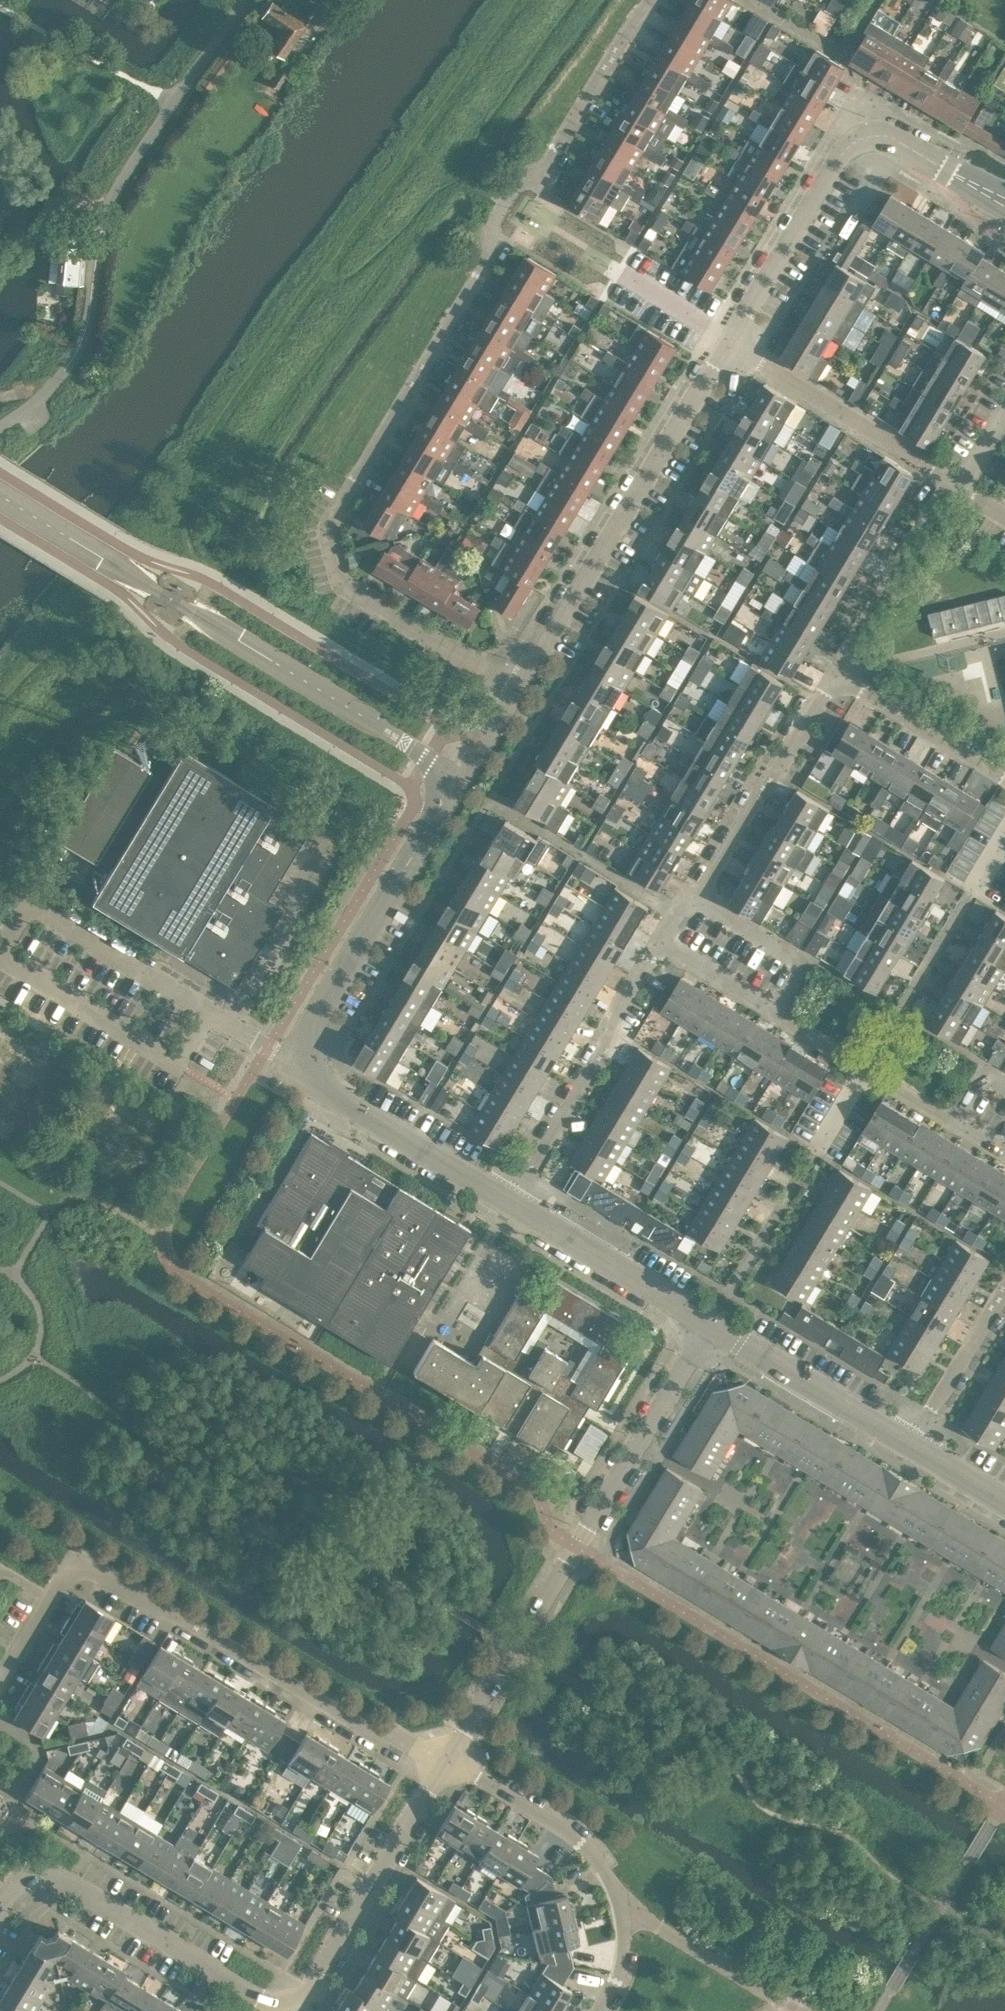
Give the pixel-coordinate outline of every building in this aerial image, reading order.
[(695,2),(723,18),(735,0),(696,0),(695,2)] [(828,8),(839,15),(846,4),(840,0),(833,0),(828,8)] [(307,24),(273,1),(262,16),(282,29),(269,47),(284,58),(307,24)] [(723,18),(695,2),(684,20),(712,37),(710,41),(720,47),(724,39),(715,33),(723,18)] [(943,6),(937,16),(951,24),(957,15),(943,6)] [(316,8),(310,16),(323,25),(329,17),(316,8)] [(826,10),(816,28),(826,35),(837,17),(826,10)] [(769,21),(754,11),(744,27),(759,36),(769,21)] [(976,26),(961,17),(953,30),(967,40),(976,26)] [(712,37),(684,20),(673,39),(701,55),(710,41),(712,37)] [(872,20),(865,31),(868,33),(851,61),(871,73),(894,34),(872,20)] [(781,28),(773,23),(767,35),(774,39),(781,28)] [(748,33),(743,42),(752,48),(757,39),(748,33)] [(894,34),(871,73),(889,84),(906,55),(903,53),(908,44),(912,46),(913,45),(894,34)] [(701,55),(673,39),(662,57),(690,74),(687,78),(697,84),(702,76),(692,70),(701,55)] [(730,53),(735,45),(724,39),(720,47),(730,53)] [(762,42),(757,51),(768,57),(773,49),(762,42)] [(925,66),(931,56),(913,45),(912,46),(908,44),(903,53),(906,55),(889,84),(908,95),(925,66)] [(831,58),(817,50),(806,68),(833,85),(844,66),(831,58)] [(690,74),(662,57),(651,76),(679,92),(687,78),(690,74)] [(730,57),(723,69),(735,76),(742,64),(730,57)] [(958,63),(950,58),(945,67),(952,71),(958,63)] [(795,87),(822,103),(833,85),(806,68),(796,62),(784,81),(795,87)] [(940,75),(925,66),(908,95),(926,106),(943,77),(940,75)] [(943,77),(926,106),(945,117),(962,89),(947,80),(952,71),(945,67),(940,75),(943,77)] [(270,82),(279,88),(287,76),(278,70),(270,82)] [(679,92),(651,76),(639,94),(668,111),(665,115),(675,121),(680,113),(670,107),(679,92)] [(708,90),(712,82),(702,76),(697,84),(708,90)] [(733,91),(744,97),(752,85),(741,78),(733,91)] [(792,91),(784,105),(810,122),(822,103),(795,87),(792,91)] [(964,129),(981,100),(962,89),(945,117),(964,129)] [(677,122),(685,127),(690,119),(680,113),(675,121),(665,115),(668,111),(639,94),(628,113),(669,137),(677,122)] [(991,95),(986,103),(996,109),(1001,101),(991,95)] [(720,100),(712,96),(705,108),(713,113),(720,100)] [(718,116),(725,120),(729,123),(736,110),(725,104),(718,116)] [(772,124),(799,140),(810,122),(784,105),(775,120),(772,124)] [(755,108),(750,116),(760,122),(765,114),(755,108)] [(699,110),(691,123),(703,130),(711,117),(699,110)] [(669,137),(628,113),(617,131),(645,148),(643,152),(652,158),(657,150),(660,151),(669,137)] [(770,128),(761,142),(788,159),(799,140),(772,124),(775,120),(765,114),(760,122),(770,128)] [(718,116),(710,128),(717,133),(725,120),(718,116)] [(977,124),(971,134),(985,142),(991,132),(977,124)] [(645,148),(617,131),(606,150),(634,166),(643,152),(645,148)] [(1004,141),(991,132),(985,142),(1000,151),(1004,141)] [(707,158),(717,141),(707,135),(697,152),(707,158)] [(750,161),(777,177),(788,159),(761,142),(752,136),(743,151),(753,157),(750,161)] [(728,153),(738,159),(743,151),(732,145),(728,153)] [(634,166),(606,150),(595,168),(623,185),(620,189),(630,195),(635,187),(625,181),(634,166)] [(668,156),(660,151),(657,150),(652,158),(663,164),(668,156)] [(739,179),(766,195),(777,177),(750,161),(753,157),(743,151),(738,159),(729,173),(739,179)] [(675,154),(670,163),(680,169),(685,160),(675,154)] [(695,154),(684,172),(695,178),(705,160),(695,154)] [(623,185),(595,168),(584,186),(612,203),(621,209),(630,195),(620,189),(623,185)] [(676,174),(669,170),(662,181),(669,185),(676,174)] [(739,179),(730,194),(728,198),(754,214),(766,195),(739,179)] [(710,182),(705,190),(716,196),(720,188),(710,182)] [(586,213),(600,222),(612,203),(584,186),(572,206),(585,213),(586,213)] [(630,195),(640,201),(645,193),(635,187),(630,195)] [(717,216),(743,232),(754,214),(728,198),(730,194),(720,188),(716,196),(725,202),(717,216)] [(663,197),(652,190),(646,199),(657,206),(663,197)] [(874,223),(894,235),(911,206),(892,194),(874,223)] [(907,254),(912,246),(930,217),(911,206),(894,235),(888,243),(907,254)] [(717,216),(708,231),(705,235),(732,251),(743,232),(717,216)] [(931,257),(948,228),(930,217),(912,246),(931,257)] [(658,218),(653,226),(661,231),(666,223),(658,218)] [(634,219),(630,226),(633,227),(640,232),(641,232),(644,225),(634,219)] [(688,219),(683,227),(693,233),(698,225),(688,219)] [(703,239),(694,253),(721,269),(732,251),(705,235),(708,231),(698,225),(693,233),(703,239)] [(871,230),(861,225),(852,240),(861,246),(871,230)] [(633,227),(626,238),(634,243),(641,232),(640,232),(633,227)] [(639,246),(647,251),(659,232),(651,227),(639,246)] [(949,268),(966,239),(948,228),(931,257),(945,266),(940,274),(948,279),(953,271),(949,268)] [(50,257),(48,281),(57,282),(61,282),(66,283),(73,283),(84,284),(88,236),(88,233),(62,231),(60,258),(50,257)] [(983,256),(986,251),(966,239),(949,268),(953,271),(966,279),(968,279),(982,255),(983,256)] [(875,285),(865,279),(868,275),(859,270),(850,264),(861,246),(852,240),(826,282),(864,305),(875,285)] [(673,266),(696,280),(709,288),(721,269),(694,253),(684,247),(673,266)] [(966,279),(963,284),(979,293),(974,302),(982,306),(987,298),(983,296),(1000,267),(983,256),(982,255),(968,279),(966,279)] [(557,274),(543,265),(543,264),(530,256),(518,275),(546,292),(557,274)] [(866,258),(859,270),(868,275),(875,263),(866,258)] [(1004,301),(1004,269),(1000,267),(983,296),(987,298),(1001,307),(1004,301)] [(874,268),(869,276),(879,282),(884,274),(874,268)] [(892,284),(904,291),(912,276),(900,269),(892,284)] [(935,283),(943,288),(948,279),(940,274),(935,283)] [(546,292),(518,275),(507,294),(535,311),(532,315),(542,320),(547,313),(537,307),(546,292)] [(864,305),(826,282),(815,301),(844,318),(846,314),(855,319),(864,305)] [(535,311),(507,294),(496,312),(533,335),(542,320),(532,315),(535,311)] [(592,294),(586,305),(594,310),(600,299),(592,294)] [(804,319),(833,336),(841,342),(855,319),(846,314),(844,318),(815,301),(804,319)] [(1001,307),(996,315),(1004,321),(1004,301),(1001,307)] [(605,302),(599,313),(607,318),(613,307),(605,302)] [(533,335),(496,312),(485,331),(512,348),(510,352),(520,357),(525,349),(533,335)] [(542,320),(552,327),(557,319),(547,313),(542,320)] [(911,324),(919,329),(926,318),(918,313),(911,324)] [(821,355),(833,336),(804,319),(793,337),(821,355)] [(952,321),(947,330),(958,337),(964,328),(952,321)] [(638,322),(629,338),(639,344),(637,347),(664,363),(675,344),(662,336),(662,337),(638,322)] [(575,323),(570,332),(578,337),(583,328),(575,323)] [(964,328),(958,337),(970,344),(979,330),(967,323),(964,328)] [(898,335),(886,328),(879,339),(882,341),(891,347),(898,335)] [(535,356),(525,349),(520,357),(510,352),(512,348),(485,331),(473,349),(514,374),(523,359),(530,364),(535,356)] [(832,361),(821,355),(793,337),(781,357),(820,381),(832,361)] [(970,344),(958,337),(946,356),(973,372),(984,353),(970,344)] [(896,351),(905,356),(912,343),(904,338),(896,351)] [(881,365),(891,347),(882,341),(871,359),(881,365)] [(626,366),(653,382),(664,363),(637,347),(629,362),(626,366)] [(514,374),(473,349),(462,368),(490,384),(488,388),(497,394),(502,386),(505,388),(514,374)] [(973,372),(946,356),(935,349),(924,367),(962,390),(973,372)] [(608,350),(604,358),(614,364),(619,356),(608,350)] [(905,356),(896,351),(889,363),(897,368),(905,356)] [(615,384),(642,400),(653,382),(626,366),(629,362),(619,356),(614,364),(624,370),(615,384)] [(546,368),(556,373),(562,364),(552,358),(546,368)] [(913,386),(951,408),(962,390),(924,367),(913,386)] [(499,396),(508,401),(513,393),(505,388),(502,386),(497,394),(488,388),(490,384),(462,368),(451,386),(479,403),(491,410),(499,396)] [(560,377),(555,386),(562,390),(567,381),(560,377)] [(869,384),(861,379),(856,388),(864,392),(869,384)] [(798,402),(765,382),(754,402),(786,422),(798,402)] [(604,403),(630,419),(642,400),(615,384),(606,399),(604,403)] [(470,417),(479,403),(451,386),(440,405),(468,421),(465,425),(475,431),(480,423),(470,417)] [(913,386),(904,400),(905,401),(915,407),(913,411),(940,427),(951,408),(913,386)] [(586,387),(584,391),(581,394),(592,401),(596,393),(586,387)] [(849,398),(857,403),(864,392),(856,388),(849,398)] [(593,421),(619,437),(630,419),(604,403),(606,399),(596,393),(592,401),(601,407),(593,421)] [(895,395),(890,403),(901,409),(905,401),(904,400),(895,395)] [(910,415),(902,429),(915,438),(928,446),(940,427),(913,411),(915,407),(905,401),(901,409),(910,415)] [(745,417),(744,416),(741,420),(775,440),(786,422),(754,402),(745,417)] [(457,440),(465,425),(468,421),(440,405),(429,423),(457,440)] [(517,409),(510,422),(521,429),(529,416),(517,409)] [(739,423),(740,424),(731,439),(763,459),(775,440),(741,420),(739,423)] [(581,440),(608,456),(619,437),(593,421),(584,436),(581,440)] [(533,422),(527,432),(537,438),(543,428),(533,422)] [(831,422),(820,441),(830,447),(841,428),(831,422)] [(457,440),(429,423),(417,441),(445,458),(443,462),(453,468),(458,460),(466,446),(457,440)] [(485,438),(490,430),(480,423),(475,431),(485,438)] [(559,431),(569,438),(574,430),(564,423),(559,431)] [(560,452),(570,458),(597,474),(608,456),(581,440),(584,436),(574,430),(569,438),(560,452)] [(763,459),(731,439),(720,458),(752,477),(763,459)] [(445,458),(417,441),(406,460),(434,477),(443,462),(445,458)] [(819,441),(814,450),(824,456),(829,447),(819,441)] [(835,451),(824,469),(831,473),(842,455),(835,451)] [(516,452),(510,462),(521,468),(527,458),(516,452)] [(808,460),(819,467),(823,460),(812,453),(808,460)] [(886,456),(877,470),(874,474),(901,491),(913,472),(899,463),(899,464),(886,456)] [(570,458),(561,473),(559,477),(586,493),(597,474),(570,458)] [(710,473),(709,473),(707,476),(741,496),(752,477),(720,458),(710,473)] [(852,466),(862,472),(867,464),(857,458),(852,466)] [(434,477),(406,460),(395,478),(423,495),(421,499),(430,505),(435,497),(426,491),(434,477)] [(463,474),(466,470),(468,466),(458,460),(453,468),(463,474)] [(541,460),(536,468),(547,475),(552,467),(541,460)] [(819,467),(808,460),(804,467),(815,473),(819,467)] [(854,487),(863,493),(890,509),(901,491),(874,474),(877,470),(867,464),(862,472),(854,487)] [(472,475),(475,471),(468,466),(466,470),(472,475)] [(548,495),(574,511),(586,493),(559,477),(561,473),(552,467),(547,475),(557,480),(548,495)] [(504,468),(497,480),(508,486),(515,475),(504,468)] [(705,480),(706,480),(697,495),(729,515),(741,496),(707,476),(705,480)] [(384,496),(382,495),(381,495),(409,512),(412,514),(421,499),(423,495),(395,478),(384,496)] [(492,488),(482,505),(493,512),(504,495),(492,488)] [(470,493),(468,498),(477,503),(483,494),(478,491),(470,493)] [(787,499),(796,504),(800,498),(791,492),(787,499)] [(863,493),(855,507),(852,511),(879,527),(890,509),(863,493)] [(365,522),(391,538),(398,536),(397,531),(409,512),(381,495),(365,522)] [(537,513),(563,530),(574,511),(548,495),(539,509),(537,513)] [(729,515),(697,495),(686,514),(718,533),(729,515)] [(808,495),(802,504),(816,513),(822,503),(808,495)] [(834,495),(830,503),(840,509),(845,501),(834,495)] [(441,511),(446,503),(435,497),(430,505),(441,511)] [(514,505),(524,512),(529,504),(519,497),(514,505)] [(796,504),(787,499),(778,514),(787,519),(796,504)] [(841,530),(868,546),(879,527),(852,511),(855,507),(845,501),(840,509),(850,515),(841,530)] [(525,532),(552,548),(563,530),(537,513),(539,509),(529,504),(524,512),(516,526),(525,532)] [(810,512),(801,506),(793,518),(802,524),(810,512)] [(677,529),(676,528),(674,532),(707,552),(718,533),(686,514),(677,529)] [(783,528),(776,539),(787,546),(794,535),(783,528)] [(776,534),(767,529),(763,535),(772,541),(776,534)] [(830,548),(856,564),(868,546),(841,530),(832,544),(830,548)] [(525,532),(517,546),(514,550),(541,566),(552,548),(525,532)] [(672,535),(673,536),(664,551),(696,570),(707,552),(674,532),(672,535)] [(807,540),(818,546),(822,538),(812,532),(807,540)] [(492,542),(502,548),(507,540),(497,534),(492,542)] [(759,542),(768,547),(772,541),(763,535),(759,542)] [(483,536),(473,538),(476,551),(486,549),(483,536)] [(809,561),(845,583),(856,564),(830,548),(832,544),(822,538),(818,546),(809,561)] [(493,563),(513,575),(529,585),(530,585),(541,566),(514,550),(517,546),(507,540),(502,548),(493,563)] [(393,545),(378,571),(404,587),(422,557),(405,547),(405,546),(400,543),(393,545)] [(450,561),(457,550),(449,546),(442,556),(450,561)] [(706,577),(696,570),(664,551),(652,569),(685,589),(695,595),(706,577)] [(405,587),(406,584),(425,595),(441,568),(445,570),(450,561),(442,556),(437,566),(422,557),(404,587),(405,587)] [(807,560),(798,574),(800,575),(810,581),(807,585),(834,601),(845,583),(809,561),(807,560)] [(465,570),(450,561),(445,570),(441,568),(425,595),(443,606),(441,608),(441,609),(453,590),(465,570)] [(755,571),(745,565),(740,572),(751,578),(755,571)] [(643,584),(642,584),(640,588),(673,608),(685,589),(652,569),(643,584)] [(790,569),(785,577),(795,583),(800,575),(798,574),(790,569)] [(736,579),(738,580),(731,592),(740,597),(751,578),(740,572),(736,579)] [(513,575),(503,593),(496,588),(489,591),(491,598),(516,613),(533,586),(530,585),(529,585),(513,575)] [(823,620),(834,601),(807,585),(810,581),(800,575),(795,583),(786,598),(796,604),(823,620)] [(470,600),(453,590),(441,609),(468,625),(484,599),(482,592),(475,593),(470,600)] [(724,603),(722,602),(718,609),(728,615),(740,597),(731,592),(724,603)] [(633,597),(634,598),(625,613),(658,633),(670,614),(635,593),(633,597)] [(1004,622),(1004,597),(934,614),(940,638),(1004,622)] [(785,622),(812,638),(823,620),(796,604),(786,598),(778,612),(787,618),(785,622)] [(767,606),(763,614),(773,620),(778,612),(767,606)] [(714,616),(724,622),(728,615),(718,609),(714,616)] [(774,641),(801,657),(812,638),(785,622),(787,618),(778,612),(773,620),(783,626),(774,641)] [(658,633),(625,613),(614,632),(647,652),(658,633)] [(742,629),(731,622),(723,636),(735,642),(742,629)] [(605,647),(604,646),(602,649),(636,670),(647,652),(614,632),(605,647)] [(763,659),(789,676),(801,657),(774,641),(763,659)] [(701,649),(691,642),(686,650),(697,656),(701,649)] [(600,653),(601,654),(592,669),(624,688),(636,670),(602,649),(600,653)] [(683,657),(693,663),(697,656),(686,650),(683,657)] [(716,660),(706,654),(702,660),(713,666),(716,660)] [(699,666),(709,672),(713,666),(702,660),(699,666)] [(785,683),(753,664),(741,683),(773,703),(774,702),(785,683)] [(624,688),(592,669),(581,687),(613,707),(624,688)] [(678,688),(668,681),(664,687),(675,694),(678,688)] [(776,703),(774,702),(773,703),(741,683),(730,702),(764,722),(776,703)] [(572,702),(571,702),(569,705),(602,726),(613,707),(581,687),(572,702)] [(660,694),(671,700),(675,694),(664,687),(660,694)] [(694,697),(684,691),(680,697),(690,703),(694,697)] [(676,703),(687,709),(690,703),(680,697),(676,703)] [(750,741),(752,742),(764,722),(730,702),(718,720),(751,740),(750,741)] [(566,709),(567,709),(558,724),(591,744),(602,726),(569,705),(566,709)] [(654,706),(646,718),(656,724),(664,712),(654,706)] [(697,733),(707,739),(739,759),(750,741),(751,740),(718,720),(708,714),(697,733)] [(656,724),(645,718),(642,724),(652,731),(656,724)] [(664,723),(657,734),(668,741),(675,730),(664,723)] [(850,723),(842,736),(839,742),(832,738),(826,747),(848,760),(852,762),(869,734),(850,723)] [(591,744),(558,724),(547,743),(580,762),(591,744)] [(638,730),(648,737),(652,731),(642,724),(638,730)] [(870,773),(887,745),(869,734),(852,762),(848,760),(842,770),(850,775),(856,765),(870,773)] [(695,758),(728,778),(739,759),(707,739),(695,758)] [(643,751),(643,752),(654,758),(661,746),(653,741),(649,742),(643,751)] [(536,762),(540,765),(540,764),(568,781),(580,762),(547,743),(536,762)] [(889,785),(906,757),(887,745),(870,773),(885,782),(889,785)] [(164,782),(151,774),(153,770),(115,747),(59,840),(97,863),(99,859),(112,867),(92,901),(160,942),(236,988),(259,949),(266,953),(269,949),(271,946),(264,941),(284,907),(269,898),(312,826),(184,748),(164,782)] [(633,761),(623,755),(619,761),(630,767),(633,761)] [(893,787),(907,796),(924,768),(906,757),(889,785),(885,782),(879,792),(887,797),(893,787)] [(684,777),(716,796),(717,795),(728,778),(695,758),(684,777)] [(616,767),(626,774),(630,767),(619,761),(616,767)] [(573,783),(568,781),(540,764),(540,765),(529,783),(561,803),(573,783)] [(648,772),(638,766),(634,772),(645,778),(648,772)] [(920,817),(943,779),(924,768),(907,796),(902,806),(916,814),(920,817)] [(836,780),(844,785),(850,775),(842,770),(836,780)] [(631,778),(641,784),(645,778),(634,772),(631,778)] [(719,796),(717,795),(716,796),(684,777),(673,795),(707,816),(719,796)] [(916,814),(910,825),(914,827),(918,830),(924,819),(938,828),(944,818),(961,790),(943,779),(920,817),(916,814)] [(517,803),(548,822),(546,825),(557,832),(571,809),(561,803),(529,783),(517,803)] [(830,809),(798,789),(786,809),(819,828),(830,809)] [(963,830),(972,815),(980,802),(961,790),(944,818),(963,830)] [(846,798),(834,791),(829,800),(840,807),(846,798)] [(611,799),(600,792),(597,799),(607,805),(611,799)] [(873,802),(881,807),(887,797),(879,792),(873,802)] [(693,834),(695,835),(707,816),(673,795),(662,814),(694,833),(693,834)] [(325,804),(313,797),(306,808),(318,816),(325,804)] [(593,805),(603,811),(607,805),(597,799),(593,805)] [(626,809),(616,802),(612,809),(622,815),(626,809)] [(854,804),(849,812),(859,818),(864,810),(854,804)] [(608,815),(619,821),(622,815),(612,809),(608,815)] [(786,809),(776,826),(775,827),(807,847),(819,828),(786,809)] [(873,811),(866,823),(872,826),(879,815),(873,811)] [(651,832),(683,851),(693,834),(694,833),(662,814),(651,832)] [(538,839),(507,819),(495,839),(527,859),(537,865),(551,842),(540,836),(538,839)] [(776,826),(774,825),(762,844),(796,865),(805,870),(816,852),(807,847),(775,827),(776,826)] [(910,825),(899,843),(903,845),(909,835),(914,827),(910,825)] [(860,853),(872,834),(861,827),(849,847),(860,853)] [(639,851),(672,870),(683,851),(651,832),(639,851)] [(582,847),(588,837),(581,833),(575,842),(582,847)] [(872,834),(860,853),(863,855),(872,861),(884,841),(872,834)] [(511,876),(515,878),(527,859),(495,839),(484,856),(484,857),(512,875),(511,876)] [(587,850),(594,854),(600,844),(593,840),(587,850)] [(750,864),(752,865),(753,864),(785,884),(796,865),(762,844),(750,864)] [(628,870),(660,890),(672,870),(639,851),(628,870)] [(562,862),(569,867),(575,857),(568,852),(562,862)] [(928,860),(939,867),(943,859),(932,853),(928,860)] [(484,856),(480,854),(468,873),(501,893),(511,876),(512,875),(484,857),(484,856)] [(850,864),(840,858),(836,864),(846,870),(850,864)] [(946,878),(914,859),(902,879),(934,898),(946,878)] [(582,875),(588,865),(580,861),(574,871),(582,875)] [(856,867),(852,873),(862,880),(866,873),(868,870),(868,869),(858,863),(856,867)] [(753,864),(752,865),(742,883),(774,902),(785,884),(753,864)] [(833,871),(842,877),(846,870),(836,864),(833,871)] [(501,893),(468,873),(457,892),(489,912),(501,893)] [(847,880),(858,887),(862,880),(852,873),(847,880)] [(891,897),(923,917),(923,915),(934,898),(902,879),(891,897)] [(730,902),(742,909),(762,922),(774,902),(742,883),(730,902)] [(554,891),(543,884),(539,891),(550,898),(554,891)] [(649,907),(616,887),(605,907),(638,926),(649,907)] [(535,898),(546,905),(550,898),(539,891),(535,898)] [(448,907),(447,906),(445,910),(478,930),(489,912),(457,892),(448,907)] [(570,898),(561,892),(555,902),(564,907),(570,898)] [(854,900),(840,892),(829,910),(837,915),(838,916),(842,918),(854,900)] [(925,917),(923,915),(923,917),(891,897),(882,892),(871,910),(873,911),(914,936),(925,917)] [(814,901),(824,907),(828,901),(818,895),(814,901)] [(813,926),(824,907),(814,901),(803,920),(813,926)] [(549,912),(558,917),(564,907),(555,902),(549,912)] [(593,925),(626,945),(638,926),(605,907),(593,925)] [(997,909),(985,929),(1004,941),(1004,914),(997,909)] [(443,913),(444,914),(435,929),(467,949),(478,930),(445,910),(443,913)] [(825,917),(825,918),(833,923),(837,915),(829,910),(825,917)] [(900,954),(902,956),(914,936),(873,911),(861,930),(868,934),(900,953),(900,954)] [(791,939),(801,945),(813,926),(799,918),(794,925),(798,928),(791,939)] [(532,929),(521,922),(517,928),(528,935),(532,929)] [(582,944),(615,963),(626,945),(593,925),(582,944)] [(513,935),(524,942),(528,935),(517,928),(513,935)] [(467,949),(435,929),(423,948),(455,968),(467,949)] [(806,948),(816,955),(823,943),(827,945),(831,937),(818,929),(806,948)] [(1004,966),(1004,941),(985,929),(975,946),(974,947),(1004,966)] [(547,935),(538,930),(533,939),(542,944),(547,935)] [(857,952),(889,972),(900,954),(900,953),(868,934),(857,952)] [(527,948),(536,953),(542,944),(533,939),(527,948)] [(571,962),(604,982),(615,963),(582,944),(571,962)] [(973,945),(961,965),(995,985),(1004,969),(1004,966),(974,947),(975,946),(973,945)] [(414,963),(413,963),(411,966),(444,986),(455,968),(423,948),(414,963)] [(845,972),(878,991),(889,972),(857,952),(845,972)] [(510,966),(499,959),(494,966),(505,972),(510,966)] [(560,981),(593,1000),(604,982),(571,962),(560,981)] [(949,984),(951,985),(952,984),(984,1004),(995,985),(961,965),(949,984)] [(409,970),(410,970),(401,985),(433,1005),(444,986),(411,966),(409,970)] [(490,972),(501,979),(505,972),(494,966),(490,972)] [(525,972),(516,967),(510,976),(519,981),(525,972)] [(505,985),(514,990),(519,981),(510,976),(505,985)] [(682,977),(671,995),(662,1010),(681,1021),(701,989),(682,977)] [(549,999),(582,1019),(593,1000),(560,981),(549,999)] [(477,997),(478,996),(456,983),(451,991),(472,1003),(483,1010),(494,991),(487,987),(480,999),(477,997)] [(941,1003),(973,1022),(984,1004),(952,984),(951,985),(941,1003)] [(433,1005),(401,985),(389,1004),(422,1023),(433,1005)] [(700,1033),(720,1000),(701,989),(681,1021),(700,1033)] [(663,991),(655,1005),(662,1010),(671,995),(663,991)] [(582,1019),(549,999),(538,1018),(570,1037),(582,1019)] [(718,1044),(738,1011),(720,1000),(700,1033),(718,1044)] [(472,1003),(467,1011),(478,1017),(483,1010),(472,1003)] [(503,1009),(494,1003),(488,1013),(497,1018),(503,1009)] [(929,1022),(961,1042),(973,1022),(941,1003),(929,1022)] [(422,1023),(389,1004),(378,1022),(410,1042),(422,1023)] [(737,1055),(757,1022),(738,1011),(718,1044),(737,1055)] [(482,1022),(492,1028),(497,1018),(488,1013),(482,1022)] [(570,1037),(538,1018),(526,1036),(559,1056),(570,1037)] [(410,1042),(378,1022),(367,1041),(399,1060),(410,1042)] [(757,1022),(737,1055),(755,1066),(775,1033),(757,1022)] [(775,1033),(755,1066),(774,1077),(794,1044),(775,1033)] [(464,1040),(454,1034),(450,1040),(460,1047),(464,1040)] [(559,1056),(526,1036),(515,1054),(548,1074),(559,1056)] [(1000,1066),(1004,1057),(1004,1042),(998,1038),(993,1046),(997,1048),(990,1059),(1000,1066)] [(445,1047),(456,1054),(460,1047),(450,1040),(445,1047)] [(480,1046),(472,1040),(466,1050),(474,1055),(480,1046)] [(658,1040),(652,1049),(661,1054),(667,1046),(658,1040)] [(355,1060),(387,1080),(399,1060),(367,1041),(355,1060)] [(794,1044),(774,1077),(792,1088),(812,1056),(794,1044)] [(671,1060),(676,1051),(667,1046),(661,1054),(671,1060)] [(672,1067),(639,1047),(628,1066),(661,1086),(672,1067)] [(460,1059),(469,1064),(474,1055),(466,1050),(460,1059)] [(548,1074),(515,1054),(504,1073),(537,1093),(548,1074)] [(812,1100),(831,1067),(812,1056),(792,1088),(812,1100)] [(438,1058),(434,1065),(446,1071),(448,1067),(450,1065),(438,1058)] [(694,1062),(689,1071),(698,1077),(704,1068),(694,1062)] [(617,1085),(649,1105),(661,1086),(628,1066),(617,1085)] [(708,1082),(713,1074),(704,1068),(698,1077),(708,1082)] [(537,1093),(504,1073),(493,1091),(526,1111),(537,1093)] [(426,1103),(438,1084),(431,1080),(419,1099),(426,1103)] [(452,1089),(444,1085),(439,1095),(446,1099),(452,1089)] [(649,1105),(617,1085),(605,1103),(638,1123),(649,1105)] [(731,1085),(726,1093),(735,1099),(741,1090),(731,1085)] [(745,1105),(750,1096),(741,1090),(735,1099),(745,1105)] [(526,1111),(493,1091),(482,1110),(515,1130),(526,1111)] [(432,1107),(439,1111),(446,1099),(439,1095),(432,1107)] [(706,1101),(696,1095),(691,1104),(700,1110),(706,1101)] [(883,1098),(863,1131),(882,1143),(902,1110),(883,1098)] [(594,1122),(627,1142),(638,1123),(605,1103),(594,1122)] [(685,1114),(695,1119),(700,1110),(691,1104),(685,1114)] [(719,1109),(711,1104),(705,1113),(713,1118),(719,1109)] [(768,1107),(763,1116),(772,1121),(778,1113),(768,1107)] [(470,1129),(503,1149),(515,1130),(482,1110),(470,1129)] [(901,1154),(921,1121),(902,1110),(882,1143),(901,1154)] [(700,1122),(708,1127),(713,1118),(705,1113),(700,1122)] [(782,1127),(787,1118),(778,1113),(772,1121),(782,1127)] [(789,1137),(756,1118),(745,1137),(777,1157),(789,1137)] [(919,1165),(939,1132),(921,1121),(901,1154),(919,1165)] [(627,1142),(594,1122),(583,1140),(616,1160),(627,1142)] [(243,1261),(266,1275),(261,1284),(390,1362),(471,1229),(312,1132),(257,1223),(264,1228),(243,1261)] [(683,1138),(675,1132),(669,1142),(678,1147),(683,1138)] [(938,1176),(958,1144),(939,1132),(919,1165),(938,1176)] [(733,1155),(766,1175),(777,1157),(745,1137),(733,1155)] [(571,1160),(604,1179),(616,1160),(583,1140),(571,1160)] [(697,1146),(689,1141),(683,1150),(692,1155),(697,1146)] [(663,1151),(672,1156),(678,1147),(669,1142),(663,1151)] [(958,1144),(938,1176),(956,1188),(976,1155),(958,1144)] [(677,1159),(686,1165),(692,1155),(683,1150),(677,1159)] [(849,1154),(844,1163),(854,1169),(859,1162),(859,1161),(849,1154)] [(722,1174),(755,1194),(766,1175),(733,1155),(722,1174)] [(976,1155),(956,1188),(975,1199),(995,1166),(976,1155)] [(854,1169),(854,1170),(863,1176),(868,1167),(859,1162),(854,1169)] [(975,1199),(993,1210),(1004,1191),(1004,1172),(995,1166),(975,1199)] [(565,1187),(625,1223),(630,1215),(637,1220),(644,1208),(576,1167),(565,1187)] [(872,1181),(877,1172),(868,1167),(863,1176),(872,1181)] [(873,1188),(840,1168),(829,1188),(862,1208),(873,1188)] [(661,1175),(651,1169),(646,1178),(655,1184),(661,1175)] [(755,1194),(722,1174),(711,1192),(744,1212),(755,1194)] [(640,1188),(650,1193),(655,1184),(646,1178),(640,1188)] [(675,1183),(666,1178),(661,1187),(670,1193),(675,1183)] [(896,1184),(890,1192),(900,1198),(905,1189),(896,1184)] [(655,1196),(664,1202),(670,1193),(661,1187),(655,1196)] [(818,1206),(851,1226),(862,1208),(829,1188),(818,1206)] [(909,1204),(914,1195),(905,1189),(900,1198),(909,1204)] [(993,1210),(1004,1217),(1004,1191),(993,1210)] [(744,1212),(711,1192),(700,1211),(733,1231),(744,1212)] [(851,1226),(818,1206),(806,1225),(839,1245),(851,1226)] [(932,1206),(927,1215),(937,1220),(942,1212),(932,1206)] [(690,1252),(679,1246),(686,1234),(644,1208),(637,1220),(645,1224),(640,1233),(685,1260),(690,1252)] [(688,1230),(721,1250),(733,1231),(700,1211),(688,1230)] [(946,1226),(951,1217),(942,1212),(937,1220),(946,1226)] [(906,1223),(897,1217),(892,1226),(901,1232),(906,1223)] [(795,1243),(828,1263),(839,1245),(806,1225),(795,1243)] [(921,1231),(912,1225),(906,1235),(915,1240),(921,1231)] [(887,1235),(896,1240),(901,1232),(892,1226),(887,1235)] [(969,1229),(964,1237),(974,1243),(979,1234),(969,1229)] [(983,1248),(988,1240),(979,1234),(974,1243),(983,1248)] [(900,1244),(910,1250),(915,1240),(906,1235),(900,1244)] [(990,1259),(957,1239),(945,1259),(978,1278),(990,1259)] [(828,1263),(795,1243),(784,1262),(817,1282),(828,1263)] [(884,1259),(874,1253),(869,1262),(879,1268),(884,1259)] [(703,1258),(698,1267),(707,1272),(712,1264),(703,1258)] [(934,1277),(967,1297),(978,1278),(945,1259),(934,1277)] [(772,1281),(805,1301),(817,1282),(784,1262),(772,1281)] [(863,1272),(873,1278),(879,1268),(869,1262),(863,1272)] [(898,1268),(889,1263),(884,1272),(892,1277),(898,1268)] [(878,1281),(873,1290),(886,1298),(897,1280),(892,1277),(884,1272),(878,1281)] [(923,1296),(956,1315),(967,1297),(934,1277),(923,1296)] [(556,1280),(543,1302),(522,1289),(477,1363),(434,1338),(414,1371),(543,1449),(549,1438),(563,1447),(589,1404),(596,1409),(630,1354),(608,1341),(621,1320),(556,1280)] [(856,1305),(862,1295),(853,1290),(847,1300),(856,1305)] [(956,1315),(923,1296),(912,1314),(945,1334),(956,1315)] [(867,1299),(861,1309),(870,1314),(876,1304),(867,1299)] [(887,1355),(803,1305),(796,1317),(785,1310),(781,1318),(826,1345),(832,1335),(847,1344),(841,1354),(886,1381),(890,1374),(880,1367),(887,1355)] [(945,1334),(912,1314),(901,1333),(934,1352),(945,1334)] [(889,1352),(922,1372),(934,1352),(901,1333),(889,1352)] [(1004,1401),(1004,1376),(997,1371),(986,1390),(1004,1401)] [(739,1423),(748,1428),(767,1395),(745,1382),(730,1386),(739,1423)] [(734,1431),(739,1423),(730,1386),(714,1389),(701,1411),(734,1431)] [(1004,1427),(1004,1401),(986,1390),(975,1408),(1004,1427)] [(748,1428),(746,1431),(767,1444),(789,1408),(767,1395),(748,1428)] [(789,1408),(767,1444),(788,1457),(810,1421),(789,1408)] [(996,1448),(1004,1432),(1004,1427),(975,1408),(963,1428),(996,1448)] [(738,1433),(734,1431),(701,1411),(688,1433),(725,1455),(738,1433)] [(810,1421),(788,1457),(808,1469),(830,1433),(810,1421)] [(675,1455),(712,1477),(725,1455),(688,1433),(675,1455)] [(830,1433),(808,1469),(829,1482),(851,1446),(830,1433)] [(851,1446),(829,1482),(850,1495),(872,1458),(851,1446)] [(886,1465),(885,1466),(872,1458),(850,1495),(870,1507),(893,1470),(886,1465)] [(704,1489),(668,1467),(655,1488),(691,1510),(704,1489)] [(893,1470),(870,1507),(891,1520),(914,1482),(893,1470)] [(920,1488),(921,1487),(914,1482),(891,1520),(912,1532),(934,1496),(920,1488)] [(675,1529),(678,1532),(691,1510),(655,1488),(642,1510),(675,1529)] [(934,1496),(912,1532),(933,1545),(955,1508),(934,1496)] [(955,1508),(933,1545),(953,1557),(975,1521),(955,1508)] [(669,1538),(675,1529),(642,1510),(629,1532),(632,1547),(669,1538)] [(975,1521),(953,1557),(974,1570),(996,1533),(975,1521)] [(974,1570),(995,1582),(1004,1565),(1004,1539),(996,1533),(974,1570)] [(678,1543),(669,1538),(632,1547),(636,1563),(658,1576),(678,1543)] [(680,1540),(678,1543),(658,1576),(679,1589),(701,1553),(680,1540)] [(701,1553),(679,1589),(700,1602),(722,1565),(701,1553)] [(722,1565),(700,1602),(721,1614),(743,1578),(722,1565)] [(995,1582),(1004,1589),(1004,1565),(995,1582)] [(743,1578),(721,1614),(741,1627),(763,1590),(743,1578)] [(763,1590),(741,1627),(762,1639),(784,1603),(763,1590)] [(86,1599),(82,1605),(78,1603),(69,1617),(103,1637),(115,1617),(86,1599)] [(775,1647),(775,1648),(782,1653),(805,1615),(784,1603),(762,1639),(775,1647)] [(805,1615),(782,1653),(803,1665),(826,1628),(805,1615)] [(61,1630),(65,1633),(62,1639),(91,1656),(103,1637),(69,1617),(61,1630)] [(1004,1654),(1004,1625),(992,1646),(1004,1654)] [(810,1670),(811,1669),(824,1677),(846,1640),(826,1628),(803,1665),(810,1670)] [(156,1642),(144,1635),(132,1655),(144,1662),(156,1642)] [(99,1661),(91,1656),(62,1639),(58,1644),(54,1642),(46,1656),(79,1676),(87,1681),(99,1661)] [(846,1640),(824,1677),(845,1689),(867,1653),(846,1640)] [(184,1655),(174,1649),(173,1651),(161,1645),(137,1684),(158,1697),(165,1687),(184,1655)] [(867,1653),(845,1689),(866,1702),(888,1665),(867,1653)] [(131,1664),(139,1669),(144,1662),(132,1655),(128,1662),(131,1664)] [(193,1664),(194,1661),(184,1655),(165,1687),(158,1697),(179,1710),(203,1670),(193,1664)] [(37,1669),(42,1672),(38,1678),(67,1695),(79,1676),(46,1656),(37,1669)] [(984,1658),(971,1680),(1004,1700),(1004,1671),(984,1658)] [(131,1664),(124,1676),(132,1681),(139,1669),(131,1664)] [(888,1665),(866,1702),(886,1714),(908,1678),(888,1665)] [(215,1674),(214,1676),(203,1670),(179,1710),(199,1722),(225,1680),(215,1674)] [(35,1683),(30,1681),(22,1695),(55,1715),(67,1695),(38,1678),(35,1683)] [(908,1678),(886,1714),(907,1727),(929,1690),(908,1678)] [(234,1688),(235,1686),(225,1680),(199,1722),(220,1735),(226,1724),(244,1695),(234,1688)] [(962,1703),(995,1723),(1004,1706),(1004,1700),(971,1680),(958,1701),(962,1703)] [(124,1694),(113,1687),(109,1694),(120,1701),(124,1694)] [(948,1707),(950,1703),(929,1690),(907,1727),(928,1740),(948,1707)] [(105,1702),(115,1708),(120,1701),(109,1694),(104,1701),(105,1702)] [(14,1708),(18,1711),(14,1717),(43,1735),(55,1715),(22,1695),(14,1708)] [(256,1699),(255,1701),(244,1695),(226,1724),(247,1737),(266,1705),(256,1699)] [(105,1702),(101,1709),(111,1715),(115,1708),(105,1702)] [(962,1703),(957,1712),(966,1749),(981,1746),(995,1723),(962,1703)] [(275,1713),(276,1711),(266,1705),(247,1737),(278,1756),(291,1735),(281,1729),(286,1720),(275,1713)] [(957,1712),(948,1707),(928,1740),(950,1753),(966,1749),(957,1712)] [(119,1714),(114,1722),(123,1728),(128,1720),(119,1714)] [(88,1733),(85,1720),(77,1722),(80,1735),(88,1733)] [(68,1724),(72,1737),(80,1735),(77,1722),(68,1724)] [(307,1733),(301,1742),(291,1735),(278,1756),(310,1775),(330,1743),(319,1737),(318,1739),(307,1733)] [(152,1734),(147,1742),(156,1747),(161,1740),(152,1734)] [(127,1736),(122,1744),(131,1749),(136,1742),(127,1736)] [(90,1748),(88,1739),(78,1742),(80,1751),(90,1748)] [(165,1753),(170,1745),(161,1740),(156,1747),(165,1753)] [(68,1744),(70,1753),(80,1751),(78,1742),(68,1744)] [(140,1755),(145,1747),(136,1742),(131,1749),(140,1755)] [(338,1752),(340,1749),(330,1743),(310,1775),(330,1787),(348,1758),(338,1752)] [(117,1748),(110,1760),(120,1765),(126,1754),(117,1748)] [(360,1762),(359,1764),(348,1758),(330,1787),(351,1800),(370,1768),(360,1762)] [(164,1759),(159,1766),(168,1772),(173,1764),(164,1759)] [(193,1759),(188,1767),(197,1772),(202,1765),(193,1759)] [(177,1777),(182,1769),(173,1764),(168,1772),(177,1777)] [(206,1778),(211,1770),(202,1765),(197,1772),(206,1778)] [(45,1766),(26,1796),(46,1808),(64,1777),(45,1766)] [(379,1776),(380,1774),(370,1768),(351,1800),(372,1813),(390,1783),(379,1776)] [(64,1819),(87,1780),(69,1769),(64,1777),(46,1808),(64,1819)] [(177,1777),(176,1780),(185,1785),(191,1775),(182,1769),(177,1777)] [(82,1830),(101,1800),(107,1789),(89,1778),(87,1780),(64,1819),(82,1830)] [(201,1781),(196,1789),(205,1794),(210,1787),(201,1781)] [(214,1800),(219,1792),(210,1787),(205,1794),(214,1800)] [(101,1841),(119,1811),(101,1800),(82,1830),(101,1841)] [(276,1800),(271,1809),(282,1816),(288,1806),(276,1800)] [(238,1804),(233,1811),(242,1817),(247,1809),(238,1804)] [(468,1808),(466,1811),(455,1804),(437,1834),(458,1847),(478,1815),(468,1808)] [(251,1822),(256,1814),(247,1809),(242,1817),(251,1822)] [(119,1853),(138,1822),(119,1811),(101,1841),(119,1853)] [(486,1823),(488,1821),(478,1815),(458,1847),(479,1859),(497,1829),(486,1823)] [(138,1864),(156,1833),(138,1822),(119,1853),(138,1864)] [(297,1822),(292,1830),(301,1836),(306,1828),(297,1822)] [(275,1826),(270,1834),(279,1839),(284,1831),(275,1826)] [(310,1841),(315,1833),(306,1828),(301,1836),(310,1841)] [(509,1833),(507,1836),(497,1829),(479,1859),(485,1863),(479,1871),(493,1879),(498,1871),(499,1871),(519,1839),(509,1833)] [(288,1845),(293,1837),(284,1831),(279,1839),(288,1845)] [(157,1875),(175,1845),(156,1833),(138,1864),(157,1875)] [(175,1845),(157,1875),(175,1886),(194,1856),(200,1845),(181,1834),(175,1845)] [(527,1848),(529,1845),(519,1839),(499,1871),(531,1890),(552,1875),(533,1864),(539,1855),(527,1848)] [(312,1848),(307,1856),(316,1862),(321,1854),(312,1848)] [(348,1853),(339,1848),(334,1856),(343,1861),(348,1853)] [(325,1867),(330,1859),(321,1854),(316,1862),(325,1867)] [(194,1898),(212,1867),(194,1856),(175,1886),(194,1898)] [(430,1866),(420,1861),(416,1869),(425,1874),(430,1866)] [(212,1909),(231,1878),(212,1867),(194,1898),(212,1909)] [(567,1894),(557,1896),(552,1875),(531,1890),(525,1895),(533,1928),(539,1926),(576,1917),(573,1906),(570,1906),(567,1894)] [(456,1900),(417,1876),(405,1896),(445,1919),(456,1900)] [(231,1920),(249,1889),(231,1878),(212,1909),(231,1920)] [(454,1881),(449,1889),(458,1894),(462,1886),(454,1881)] [(467,1899),(471,1892),(462,1886),(458,1894),(467,1899)] [(249,1931),(268,1900),(249,1889),(231,1920),(249,1931)] [(394,1915),(398,1918),(398,1917),(425,1933),(425,1932),(429,1934),(429,1935),(439,1941),(450,1923),(445,1919),(405,1896),(394,1915)] [(268,1942),(286,1912),(268,1900),(249,1931),(268,1942)] [(287,1954),(306,1923),(286,1912),(268,1942),(287,1954)] [(398,1917),(398,1918),(387,1935),(428,1960),(439,1941),(429,1935),(429,1934),(425,1932),(425,1933),(398,1917)] [(576,1929),(579,1928),(576,1917),(539,1926),(533,1928),(541,1961),(548,1962),(574,1966),(569,1944),(579,1942),(576,1929)] [(499,1935),(508,1933),(506,1922),(497,1924),(499,1935)] [(491,1925),(482,1927),(484,1938),(493,1936),(491,1925)] [(53,1982),(69,1978),(70,1978),(88,1948),(58,1929),(55,1934),(45,1937),(40,1934),(22,1964),(53,1982)] [(428,1960),(387,1935),(376,1954),(417,1979),(428,1960)] [(488,1957),(495,1946),(493,1936),(484,1938),(476,1939),(471,1947),(488,1957)] [(88,1989),(107,1959),(88,1948),(70,1978),(88,1989)] [(417,1979),(376,1954),(365,1972),(395,1991),(406,1997),(417,1979)] [(124,1974),(126,1970),(107,1959),(88,1989),(106,2000),(107,2001),(123,1974),(124,1974)] [(574,1966),(548,1962),(529,1994),(559,2010),(562,2010),(567,2002),(565,2001),(572,1989),(563,1984),(574,1966)] [(53,1982),(22,1964),(11,1982),(41,2001),(53,1982)] [(380,2008),(384,2010),(395,1991),(365,1972),(354,1990),(354,1991),(380,2007),(380,2008)] [(476,1977),(469,1973),(463,1981),(471,1986),(476,1977)] [(103,2004),(115,2010),(126,2010),(142,1985),(124,1974),(123,1974),(107,2001),(106,2000),(103,2004)] [(489,1985),(482,1980),(476,1989),(484,1994),(489,1985)] [(458,1990),(466,1995),(471,1986),(463,1981),(458,1990)] [(3,2004),(4,2003),(16,2010),(35,2010),(41,2001),(11,1982),(0,2000),(0,2002),(3,2004)] [(126,2010),(152,2010),(160,1997),(142,1985),(126,2010)] [(350,1987),(338,2007),(346,2010),(378,2010),(380,2008),(380,2007),(354,1991),(354,1990),(350,1987)] [(471,1998),(479,2003),(484,1994),(476,1989),(471,1998)] [(529,1994),(518,2010),(559,2010),(529,1994)] [(152,2010),(177,2010),(179,2008),(160,1997),(152,2010)] [(460,2005),(452,2000),(445,2010),(456,2010),(460,2005)]
